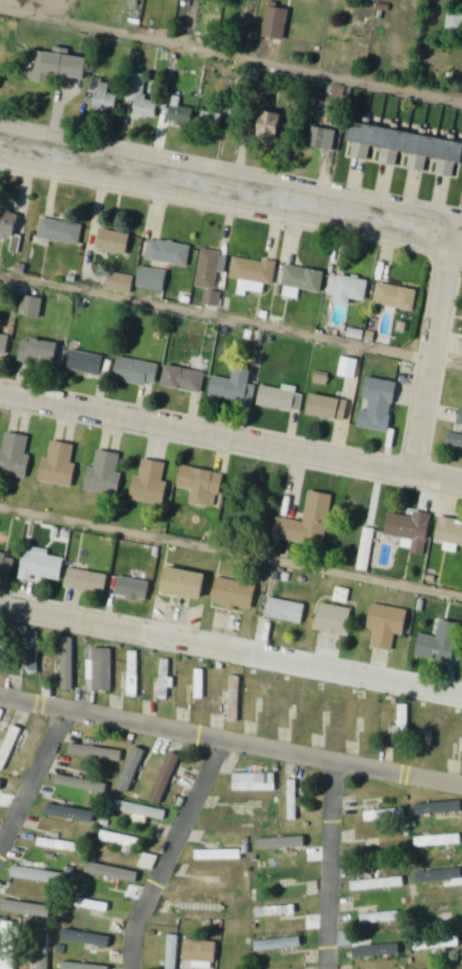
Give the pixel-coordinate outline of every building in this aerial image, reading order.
[(292,10),(270,5),(263,39),(285,43),(292,10)] [(92,62),(30,50),(26,75),(87,87),(92,62)] [(148,76),(131,74),(127,101),(137,103),(135,117),(158,120),(160,104),(144,101),(148,76)] [(110,95),(111,84),(99,83),(97,110),(119,112),(120,96),(110,95)] [(196,110),(180,108),(182,99),(174,98),(170,125),(194,128),(196,110)] [(225,112),(205,112),(205,129),(225,129),(225,112)] [(285,117),(264,113),(258,142),(279,146),(285,117)] [(384,150),(383,162),(395,163),(396,153),(411,155),(409,170),(428,172),(429,158),(440,160),(439,174),(454,176),(456,162),(461,163),(461,141),(356,127),(353,147),(384,150)] [(339,132),(314,128),(311,148),(335,153),(339,132)] [(4,212),(0,224),(0,235),(15,240),(22,218),(4,212)] [(40,241),(81,247),(84,225),(43,219),(40,241)] [(101,229),(97,247),(125,254),(129,236),(101,229)] [(192,246),(150,240),(147,261),(189,267),(192,246)] [(198,288),(220,291),(225,254),(203,250),(198,288)] [(275,286),(278,264),(235,258),(232,279),(250,282),(249,292),(264,294),(265,285),(275,286)] [(142,267),(138,286),(162,291),(166,272),(142,267)] [(284,288),(324,293),(326,272),(287,267),(284,288)] [(368,303),(371,282),(333,275),(329,296),(337,297),(336,304),(352,307),(353,301),(368,303)] [(111,292),(133,293),(133,278),(112,276),(111,292)] [(380,284),(376,304),(414,311),(418,292),(380,284)] [(22,319),(42,320),(43,299),(23,298),(22,319)] [(12,333),(0,331),(0,355),(7,357),(12,333)] [(59,343),(23,343),(23,365),(59,365),(59,343)] [(72,351),(68,370),(102,376),(105,357),(72,351)] [(118,357),(114,380),(146,386),(147,381),(157,383),(160,365),(118,357)] [(359,361),(345,359),(339,399),(311,395),(308,417),(349,423),(359,361)] [(169,367),(165,386),(201,394),(205,375),(169,367)] [(211,397),(252,403),(257,371),(238,368),(236,381),(214,377),(211,397)] [(391,434),(399,384),(366,379),(358,428),(391,434)] [(301,393),(262,388),(259,407),(298,413),(301,393)] [(32,459),(26,457),(30,436),(7,432),(3,450),(0,450),(0,474),(28,479),(32,459)] [(448,434),(446,446),(461,449),(461,437),(448,434)] [(74,488),(78,462),(73,461),(75,444),(53,441),(49,462),(44,461),(40,482),(74,488)] [(123,474),(118,473),(121,453),(98,450),(95,469),(90,468),(86,491),(120,496),(123,474)] [(170,463),(143,459),(140,477),(135,476),(131,500),(163,505),(170,463)] [(185,466),(178,500),(218,508),(225,474),(215,472),(185,466)] [(276,518),(272,537),(323,547),(333,495),(310,490),(304,523),(276,518)] [(432,514),(416,513),(415,517),(389,514),(387,537),(430,541),(432,514)] [(441,519),(437,543),(461,546),(461,522),(441,519)] [(375,572),(376,529),(362,528),(361,572),(375,572)] [(27,548),(21,577),(61,584),(66,559),(48,556),(49,553),(27,548)] [(17,557),(0,553),(0,576),(13,579),(17,557)] [(105,596),(110,576),(71,568),(66,587),(105,596)] [(206,600),(210,575),(169,568),(165,593),(206,600)] [(152,582),(120,578),(117,598),(149,603),(152,582)] [(254,612),(259,587),(218,579),(214,604),(254,612)] [(270,598),(266,618),(301,625),(305,605),(270,598)] [(317,631),(350,637),(354,610),(321,604),(317,631)] [(406,636),(410,610),(373,605),(369,630),(376,631),(374,649),(393,652),(396,634),(406,636)] [(420,634),(416,655),(453,662),(461,623),(441,619),(438,637),(420,634)] [(39,632),(28,632),(28,667),(39,667),(39,632)] [(75,639),(64,639),(64,691),(75,691),(75,639)] [(113,692),(113,649),(95,649),(95,692),(113,692)] [(140,651),(130,651),(130,698),(140,698),(140,651)] [(171,660),(161,660),(160,700),(170,700),(171,660)] [(207,712),(207,668),(196,668),(196,712),(207,712)] [(264,732),(275,732),(275,680),(264,680),(264,732)] [(298,731),(308,731),(308,684),(298,684),(298,731)] [(409,705),(399,705),(399,752),(409,752),(409,705)] [(374,735),(374,706),(363,706),(363,735),(374,735)] [(71,757),(122,763),(123,751),(72,745),(71,757)] [(152,798),(162,803),(182,757),(173,753),(152,798)] [(278,792),(278,773),(235,773),(235,792),(278,792)] [(167,812),(117,800),(115,811),(135,815),(133,822),(146,825),(147,817),(165,821),(167,812)] [(254,808),(234,808),(234,814),(223,814),(223,825),(277,825),(277,815),(254,815),(254,808)] [(366,821),(405,821),(405,810),(366,811),(366,821)] [(132,854),(133,848),(142,850),(144,840),(103,831),(100,841),(121,846),(120,851),(132,854)] [(416,836),(416,846),(461,846),(461,836),(416,836)] [(32,848),(77,854),(78,844),(33,838),(32,848)] [(243,850),(196,850),(196,861),(243,861),(243,850)] [(154,871),(158,857),(144,853),(141,868),(154,871)] [(86,873),(137,885),(139,873),(89,862),(86,873)] [(67,886),(68,874),(14,867),(12,879),(67,886)] [(303,881),(302,870),(258,871),(258,882),(303,881)] [(414,873),(415,884),(461,880),(460,870),(414,873)] [(351,882),(352,892),(405,887),(404,877),(351,882)] [(70,907),(109,914),(111,904),(72,897),(70,907)] [(257,919),(303,913),(302,902),(255,909),(257,919)] [(459,915),(459,905),(416,905),(417,915),(459,915)] [(400,922),(400,912),(361,914),(362,925),(400,922)] [(109,939),(64,931),(62,941),(107,949),(109,939)] [(341,947),(354,947),(354,932),(341,932),(341,947)] [(31,968),(49,968),(49,935),(31,935),(31,968)] [(461,947),(461,944),(461,935),(424,939),(426,951),(461,947)] [(178,936),(167,936),(167,968),(178,968),(178,936)] [(304,948),(303,938),(256,942),(257,952),(304,948)] [(366,941),(367,948),(359,949),(360,960),(393,956),(392,947),(377,949),(376,940),(366,941)] [(218,942),(186,941),(185,961),(217,963),(218,942)] [(15,950),(0,950),(0,968),(15,968),(15,950)]
